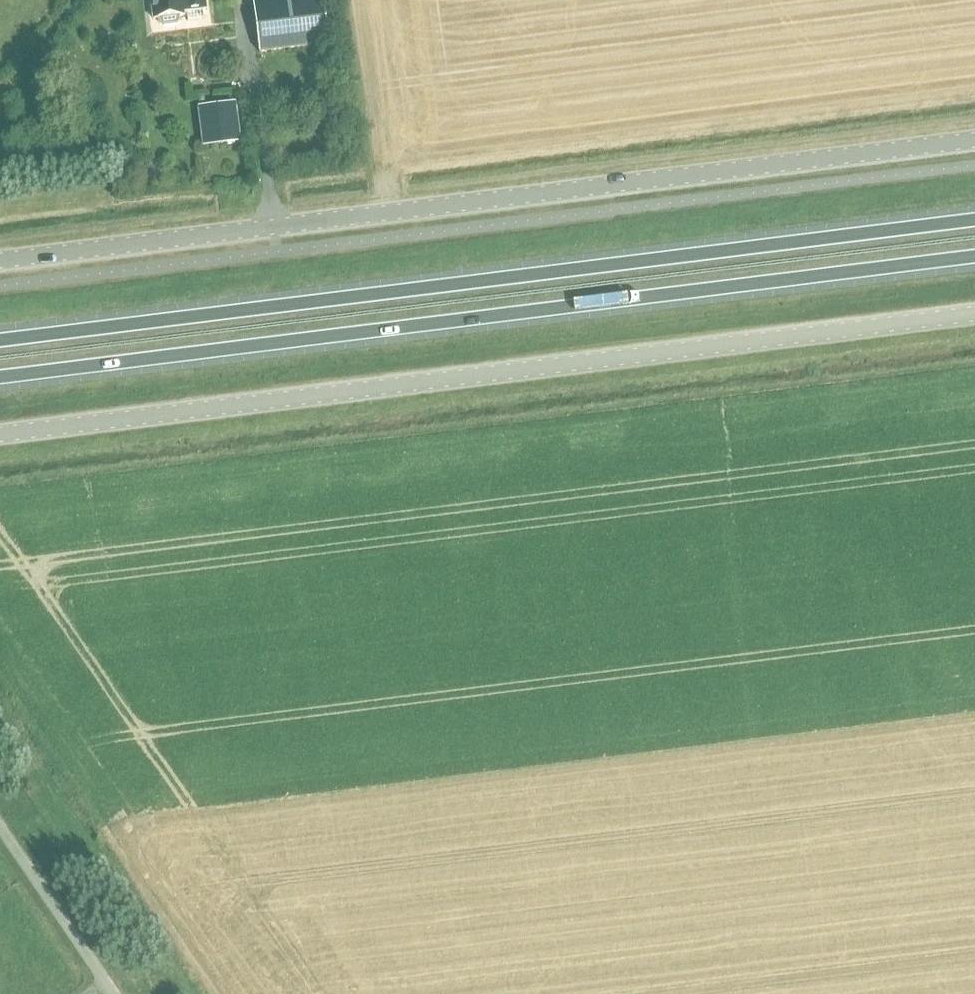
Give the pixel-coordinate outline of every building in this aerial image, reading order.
[(153,22),(159,21),(160,26),(164,29),(177,27),(179,23),(179,18),(184,17),(184,14),(205,11),(203,0),(149,0),(153,22)] [(327,44),(321,0),(289,0),(252,5),(258,53),(327,44)] [(205,145),(238,140),(233,106),(206,109),(204,96),(198,96),(205,145)]
